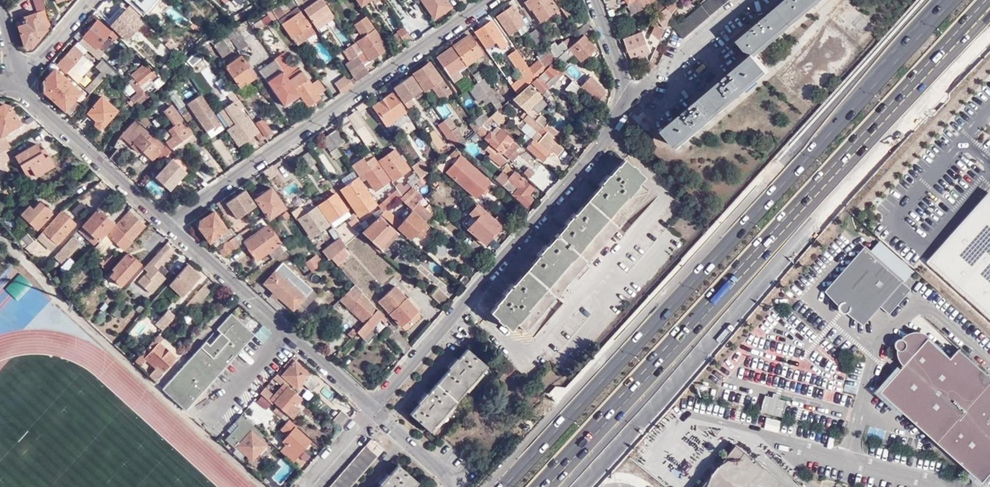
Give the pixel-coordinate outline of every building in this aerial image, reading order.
[(130,5),(141,15),(142,16),(156,0),(124,0),(130,5)] [(297,3),(294,0),(286,0),(283,2),(288,9),(297,3)] [(306,18),(308,16),(316,29),(334,17),(322,0),(314,0),(303,7),(299,2),(302,0),(294,0),(297,3),(306,18)] [(435,20),(444,14),(442,10),(450,4),(449,2),(451,0),(422,0),(435,20)] [(551,0),(528,0),(523,3),(530,12),(531,11),(540,24),(555,13),(557,17),(561,14),(551,0)] [(655,0),(637,0),(630,5),(635,14),(655,0)] [(681,2),(678,0),(676,0),(674,2),(673,0),(666,0),(664,2),(665,4),(667,7),(672,14),(681,2)] [(675,28),(683,39),(729,0),(707,0),(675,28)] [(755,53),(801,13),(816,0),(785,0),(738,40),(751,56),(755,53)] [(563,2),(558,6),(567,18),(572,15),(563,2)] [(231,3),(220,11),(229,19),(239,10),(231,3)] [(453,8),(450,4),(442,10),(444,14),(453,8)] [(141,15),(130,5),(127,8),(137,17),(140,17),(141,15)] [(272,11),(276,17),(277,18),(287,11),(283,5),(272,11)] [(524,24),(511,5),(496,16),(509,35),(524,24)] [(107,22),(110,26),(125,9),(122,6),(107,22)] [(169,6),(163,14),(178,24),(183,16),(169,6)] [(303,40),(315,32),(298,7),(280,19),(292,37),(298,32),(303,40)] [(666,26),(672,14),(667,7),(660,12),(654,15),(657,20),(660,18),(666,26)] [(125,9),(110,26),(126,41),(142,24),(125,9)] [(251,25),(255,31),(264,26),(262,23),(272,18),(273,20),(275,18),(270,11),(269,9),(266,11),(268,14),(251,25)] [(31,49),(50,26),(44,11),(16,19),(25,48),(31,49)] [(362,38),(353,43),(350,45),(357,55),(363,64),(386,49),(366,18),(354,26),(362,38)] [(82,36),(84,38),(95,47),(96,46),(100,50),(108,42),(112,45),(119,38),(113,32),(112,34),(98,21),(82,36)] [(492,21),(474,33),(485,50),(495,43),(501,51),(507,46),(502,39),(503,38),(492,21)] [(235,48),(237,51),(247,44),(250,49),(261,41),(252,27),(240,35),(239,34),(230,41),(235,48)] [(404,43),(411,38),(404,27),(396,32),(403,42),(404,43)] [(545,43),(535,30),(529,34),(538,46),(545,43)] [(624,38),(632,59),(643,55),(651,52),(643,31),(624,38)] [(303,40),(298,32),(292,37),(297,44),(303,40)] [(397,46),(403,42),(396,32),(390,36),(397,46)] [(556,59),(552,62),(555,65),(560,61),(562,63),(570,56),(571,57),(573,54),(581,62),(594,49),(581,35),(579,36),(567,48),(556,59)] [(469,36),(452,47),(466,66),(482,55),(469,36)] [(230,41),(227,37),(213,46),(221,58),(235,48),(230,41)] [(84,38),(80,42),(97,58),(99,55),(102,51),(100,50),(96,46),(95,47),(84,38)] [(173,52),(176,48),(169,41),(165,45),(173,52)] [(555,43),(548,48),(551,52),(555,58),(556,59),(567,48),(563,42),(557,46),(555,43)] [(345,49),(352,59),(357,55),(350,45),(345,49)] [(73,46),(57,63),(78,82),(90,69),(86,65),(90,61),(73,46)] [(466,66),(452,47),(437,58),(454,82),(470,71),(466,66)] [(274,60),(298,95),(306,107),(320,98),(318,95),(311,84),(299,67),(294,64),(285,50),(273,58),(274,60)] [(555,58),(551,52),(539,62),(544,68),(555,58)] [(768,69),(755,53),(751,56),(664,130),(677,146),(768,69)] [(246,84),(256,77),(240,55),(225,67),(237,85),(244,81),(246,84)] [(353,77),(357,82),(369,73),(363,64),(357,55),(352,59),(345,64),(353,77)] [(532,72),(520,55),(515,58),(528,77),(522,81),(525,86),(528,83),(529,82),(535,77),(532,72)] [(643,55),(632,59),(635,68),(646,64),(643,55)] [(296,96),(298,95),(274,60),(259,70),(283,105),(285,104),(287,107),(298,99),(296,96)] [(101,72),(106,76),(107,77),(112,71),(101,61),(100,62),(95,66),(101,72)] [(145,62),(130,75),(143,90),(152,83),(149,79),(154,75),(145,62)] [(431,87),(441,99),(450,92),(430,62),(412,74),(425,92),(431,87)] [(544,69),(535,77),(529,82),(542,93),(548,87),(549,87),(559,77),(558,77),(563,72),(555,65),(552,62),(544,69)] [(333,79),(342,73),(335,63),(326,68),(333,79)] [(540,65),(532,72),(535,77),(544,69),(540,65)] [(43,92),(70,116),(90,93),(87,90),(79,99),(76,96),(81,92),(55,68),(42,81),(43,92)] [(87,90),(90,93),(106,76),(101,72),(86,89),(87,90)] [(581,87),(596,101),(605,91),(589,76),(584,81),(577,74),(572,80),(581,87)] [(84,88),(91,80),(85,75),(78,82),(84,88)] [(341,92),(352,84),(349,80),(346,75),(335,82),(340,92),(341,92)] [(421,91),(411,76),(393,88),(403,103),(410,98),(421,91)] [(311,84),(318,95),(325,90),(318,79),(311,84)] [(484,79),(478,83),(486,93),(491,89),(484,79)] [(581,87),(572,80),(564,89),(573,96),(581,87)] [(186,83),(177,89),(183,99),(192,92),(186,83)] [(486,93),(478,83),(470,89),(479,102),(484,99),(488,96),(486,93)] [(525,86),(515,94),(510,98),(524,111),(528,114),(554,139),(557,136),(544,125),(545,124),(535,114),(536,113),(530,107),(541,97),(528,83),(525,86)] [(260,142),(265,139),(263,136),(254,123),(229,87),(220,92),(225,100),(229,98),(234,104),(225,109),(236,124),(228,129),(240,145),(255,135),(260,142)] [(465,107),(474,103),(468,91),(459,95),(465,107)] [(131,100),(138,105),(143,100),(139,92),(130,98),(131,100)] [(220,122),(200,94),(187,103),(207,131),(220,122)] [(391,132),(407,121),(408,123),(410,121),(391,94),(374,106),(391,132)] [(117,110),(102,96),(86,114),(95,121),(94,125),(98,129),(102,127),(117,110)] [(484,99),(494,114),(497,110),(488,96),(484,99)] [(403,103),(408,110),(415,105),(410,98),(403,103)] [(126,106),(133,110),(138,105),(131,100),(126,106)] [(2,104),(0,106),(0,137),(19,125),(8,106),(2,104)] [(197,139),(170,105),(163,111),(173,124),(160,134),(178,154),(197,139)] [(227,128),(228,129),(236,124),(225,109),(220,113),(229,126),(227,128)] [(492,120),(499,126),(504,120),(502,118),(504,116),(498,110),(497,110),(494,114),(490,118),(492,120)] [(357,111),(348,115),(365,149),(374,145),(357,111)] [(339,118),(344,129),(360,123),(356,112),(339,118)] [(485,114),(474,121),(478,128),(489,119),(485,114)] [(523,119),(538,133),(542,136),(536,144),(532,140),(526,147),(542,161),(548,154),(552,154),(555,156),(562,149),(554,142),(556,140),(554,139),(528,114),(523,119)] [(449,117),(443,121),(450,131),(456,128),(449,117)] [(140,123),(135,118),(118,138),(121,140),(123,138),(137,152),(140,149),(152,160),(156,156),(161,161),(171,151),(165,146),(164,147),(151,136),(149,138),(146,135),(148,133),(139,125),(140,123)] [(254,123),(263,136),(270,131),(261,118),(254,123)] [(489,119),(478,128),(476,131),(509,159),(508,161),(513,166),(516,162),(513,160),(519,154),(515,151),(519,146),(501,130),(498,134),(494,130),(491,133),(490,132),(489,131),(492,127),(489,124),(492,120),(490,118),(489,119)] [(582,124),(592,134),(597,128),(587,118),(582,124)] [(437,125),(445,136),(446,136),(453,145),(455,144),(457,147),(460,145),(458,142),(451,132),(450,131),(443,121),(437,125)] [(478,128),(474,121),(470,125),(474,132),(476,131),(478,128)] [(210,139),(222,131),(219,126),(207,134),(210,139)] [(456,128),(450,131),(451,132),(458,142),(460,145),(465,140),(456,128)] [(336,129),(328,135),(337,147),(344,142),(336,129)] [(532,140),(536,144),(542,136),(538,133),(532,140)] [(337,147),(328,135),(321,140),(330,153),(337,147)] [(0,139),(0,154),(4,151),(10,148),(3,138),(0,139)] [(15,157),(24,170),(31,166),(37,176),(56,164),(50,154),(46,157),(42,149),(37,143),(15,157)] [(508,161),(488,143),(486,146),(491,150),(489,152),(503,165),(508,161)] [(455,149),(440,161),(435,165),(441,171),(460,155),(455,149)] [(404,162),(395,150),(379,160),(393,181),(410,170),(405,161),(404,162)] [(0,154),(0,175),(8,171),(3,164),(10,160),(4,151),(0,154)] [(300,156),(307,167),(316,161),(308,151),(300,156)] [(491,183),(461,155),(446,171),(476,199),(481,194),(484,196),(488,191),(485,189),(491,183)] [(365,178),(374,191),(388,181),(371,157),(365,161),(362,158),(351,165),(362,180),(365,178)] [(187,173),(186,172),(177,164),(171,158),(153,177),(170,192),(187,173)] [(421,159),(411,166),(416,173),(420,179),(430,171),(421,159)] [(489,311),(509,329),(516,321),(526,330),(647,193),(637,184),(644,177),(624,160),(489,311)] [(31,166),(24,170),(30,180),(37,176),(31,166)] [(523,173),(529,178),(534,172),(528,167),(523,173)] [(341,178),(347,187),(358,179),(352,171),(341,178)] [(532,189),(514,172),(509,177),(502,172),(495,179),(502,186),(525,207),(532,199),(526,195),(532,189)] [(420,179),(416,173),(408,178),(413,185),(420,179)] [(341,191),(359,216),(376,204),(370,195),(359,178),(358,179),(347,187),(341,191)] [(423,178),(412,187),(417,191),(427,181),(423,178)] [(923,254),(989,315),(989,182),(923,254)] [(400,183),(395,187),(397,189),(401,195),(406,191),(400,183)] [(253,200),(267,220),(284,208),(270,188),(253,200)] [(401,199),(427,221),(432,215),(418,203),(422,198),(412,188),(401,199)] [(377,205),(382,212),(385,209),(397,199),(401,195),(397,189),(377,205)] [(253,213),(258,210),(254,205),(253,206),(244,191),(224,204),(230,212),(235,219),(251,209),(253,213)] [(318,206),(330,223),(347,211),(336,194),(318,206)] [(224,216),(230,212),(224,204),(221,200),(215,204),(224,216)] [(110,208),(102,201),(96,208),(97,209),(82,226),(80,225),(76,229),(93,244),(112,222),(104,215),(110,208)] [(51,213),(39,202),(33,207),(30,204),(20,215),(37,230),(51,213)] [(79,203),(71,210),(80,221),(89,213),(79,203)] [(500,226),(475,205),(467,213),(468,215),(461,222),(485,243),(500,226)] [(327,225),(315,208),(298,220),(310,237),(327,225)] [(382,212),(379,215),(395,229),(396,227),(411,240),(415,235),(421,240),(426,233),(424,232),(429,226),(411,211),(401,222),(385,209),(382,212)] [(75,223),(62,211),(43,232),(56,244),(75,223)] [(128,211),(95,248),(101,254),(107,247),(113,241),(123,251),(131,242),(128,240),(142,224),(128,211)] [(334,227),(349,217),(351,215),(347,211),(330,223),(334,227)] [(501,211),(494,219),(504,227),(510,220),(501,211)] [(210,241),(216,250),(218,249),(226,243),(220,235),(226,231),(213,212),(199,221),(198,226),(208,242),(210,241)] [(355,229),(358,232),(363,228),(353,214),(351,215),(349,217),(356,227),(355,229)] [(362,232),(380,248),(395,230),(380,217),(362,232)] [(145,227),(142,224),(128,240),(131,242),(145,227)] [(272,260),(286,250),(283,245),(277,248),(276,246),(279,244),(266,227),(243,243),(256,260),(270,250),(272,253),(269,255),(272,260)] [(395,230),(380,248),(385,252),(400,234),(395,230)] [(56,244),(43,232),(38,237),(51,250),(56,244)] [(22,240),(28,247),(33,242),(27,235),(22,240)] [(72,236),(53,257),(61,264),(78,245),(78,241),(72,236)] [(239,247),(233,238),(226,243),(218,249),(223,256),(239,247)] [(322,250),(328,260),(330,258),(342,248),(345,246),(339,238),(322,250)] [(30,254),(39,245),(35,240),(33,242),(28,247),(25,249),(30,254)] [(478,255),(484,249),(473,240),(468,246),(478,255)] [(174,252),(166,245),(144,269),(147,272),(138,282),(151,294),(164,278),(163,277),(157,272),(162,267),(161,266),(174,252)] [(107,247),(101,254),(107,259),(113,253),(107,247)] [(342,248),(330,258),(337,265),(348,254),(342,248)] [(912,289),(866,249),(829,291),(842,303),(840,305),(840,308),(843,312),(844,313),(847,313),(849,313),(851,311),(864,321),(879,305),(890,314),(912,289)] [(110,267),(119,258),(113,253),(107,259),(104,262),(110,267)] [(121,287),(141,264),(133,257),(131,260),(126,255),(111,270),(113,272),(109,276),(121,287)] [(305,262),(312,271),(322,263),(316,255),(305,262)] [(99,268),(105,273),(110,267),(104,262),(99,268)] [(263,284),(272,292),(278,297),(292,310),(312,289),(282,262),(263,284)] [(200,276),(188,265),(169,285),(182,297),(200,276)] [(167,272),(162,267),(157,272),(163,277),(167,272)] [(354,284),(339,299),(346,306),(352,304),(357,308),(352,312),(365,324),(378,309),(354,284)] [(209,291),(203,285),(184,307),(190,313),(209,291)] [(436,286),(428,295),(441,305),(448,297),(436,286)] [(418,312),(397,288),(381,304),(402,327),(418,312)] [(278,297),(272,292),(270,295),(275,300),(278,297)] [(104,314),(114,302),(108,297),(97,308),(98,309),(104,314)] [(94,315),(99,319),(104,314),(98,309),(94,315)] [(378,309),(365,324),(357,332),(368,343),(377,333),(371,328),(383,315),(378,309)] [(154,325),(162,331),(175,317),(168,310),(154,325)] [(206,348),(203,344),(162,389),(186,410),(254,334),(231,313),(217,328),(221,332),(206,348)] [(347,334),(352,338),(357,332),(353,328),(347,334)] [(982,483),(989,474),(989,376),(959,349),(951,358),(927,337),(922,334),(917,333),(909,335),(904,339),(902,338),(900,338),(898,339),(895,341),(895,343),(896,347),(898,350),(900,350),(901,355),(902,358),(904,361),(906,363),(881,392),(982,483)] [(158,335),(134,361),(140,367),(147,359),(156,367),(149,375),(155,381),(175,359),(159,345),(164,340),(158,335)] [(179,354),(164,340),(159,345),(175,359),(179,354)] [(487,366),(468,350),(410,415),(430,432),(487,366)] [(300,357),(294,353),(282,366),(287,371),(285,374),(280,369),(276,374),(281,378),(282,377),(298,390),(304,383),(313,390),(319,382),(296,362),(300,357)] [(264,387),(259,393),(263,396),(270,403),(272,401),(293,420),(301,411),(296,407),(302,401),(288,389),(286,391),(284,389),(287,386),(275,375),(271,379),(279,387),(273,395),(264,387)] [(781,396),(774,394),(772,402),(779,403),(781,396)] [(270,403),(263,396),(257,402),(266,410),(271,404),(270,403)] [(772,402),(765,400),(761,415),(782,421),(786,406),(772,402)] [(327,414),(332,409),(324,401),(318,406),(327,414)] [(284,415),(276,408),(273,412),(281,419),(284,415)] [(331,422),(339,429),(348,419),(340,412),(331,422)] [(241,414),(234,422),(238,425),(240,427),(235,433),(233,431),(225,439),(235,450),(238,447),(252,460),(266,445),(260,439),(264,435),(241,414)] [(763,429),(778,433),(781,422),(767,418),(763,429)] [(281,452),(292,462),(310,442),(295,428),(296,426),(290,420),(281,429),(289,436),(284,442),(288,445),(281,452)] [(371,439),(365,445),(375,454),(381,448),(371,439)] [(365,445),(329,486),(348,486),(375,454),(365,445)] [(736,445),(702,486),(788,486),(736,445)] [(398,464),(377,486),(412,486),(417,482),(398,464)]
